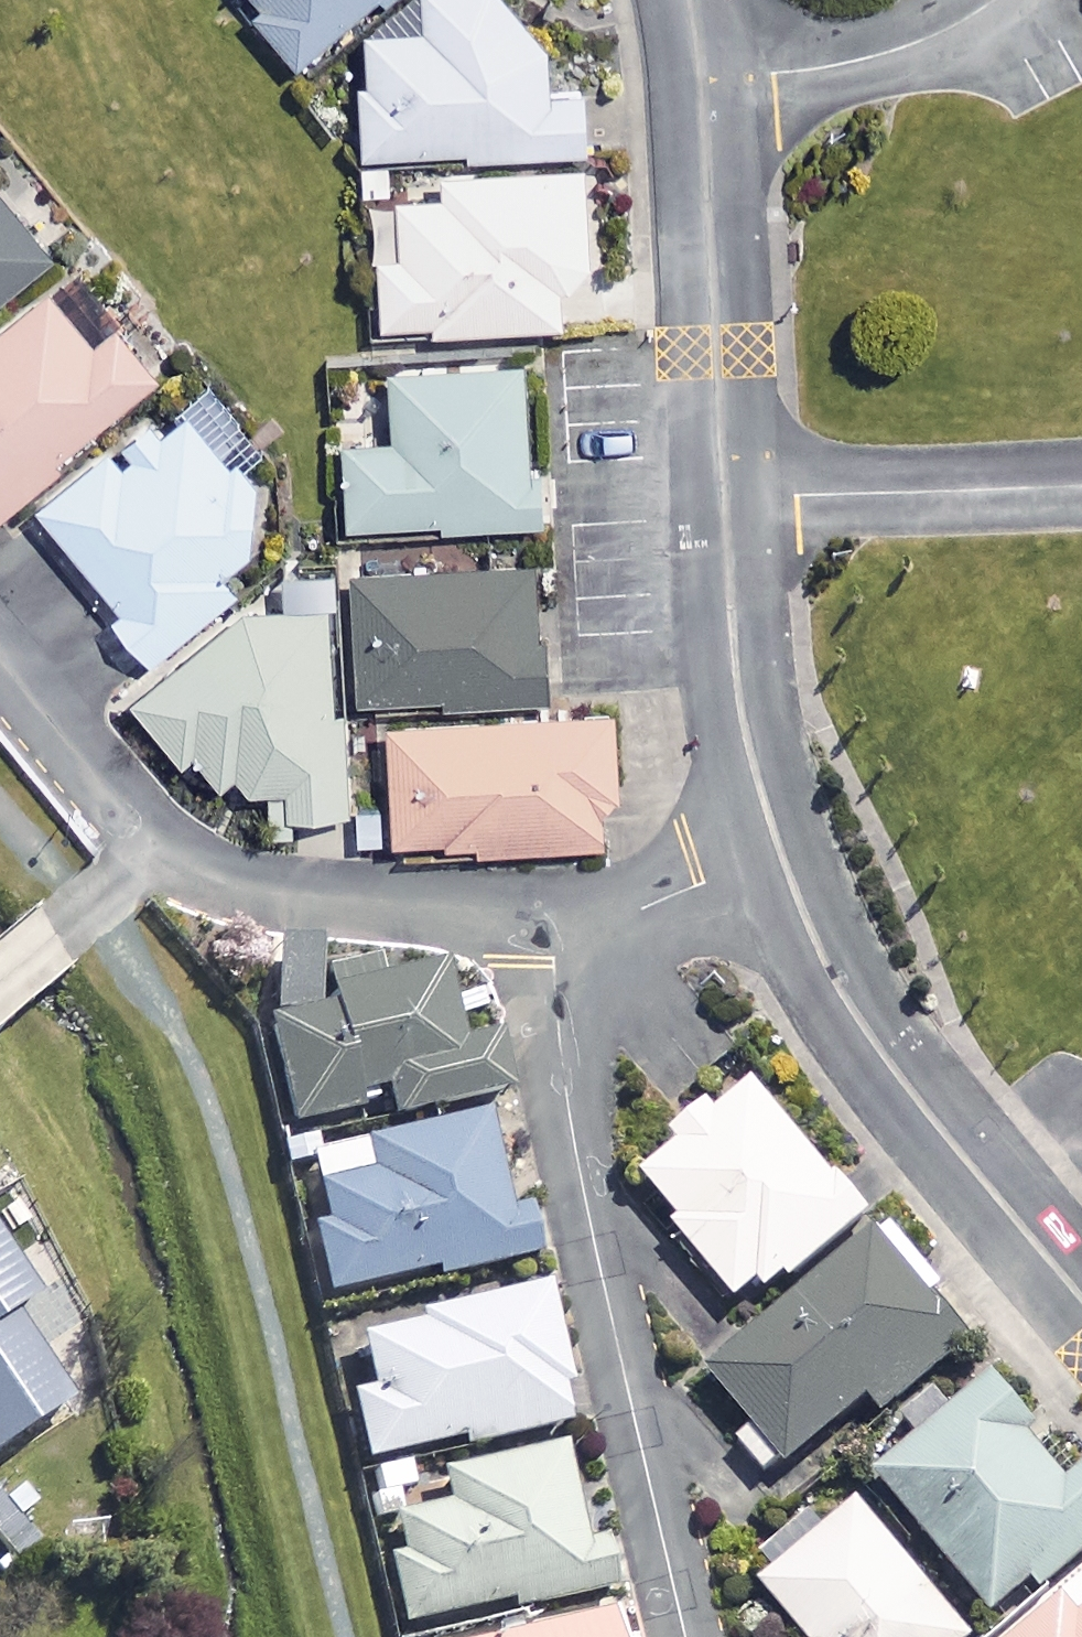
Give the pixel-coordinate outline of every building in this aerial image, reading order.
[(298,65),(385,0),(250,0),(298,65)] [(426,35),(364,35),(363,153),(586,155),(586,95),(547,95),(547,55),(505,0),(426,0),(426,35)] [(598,280),(592,169),(375,181),(383,336),(563,326),(560,282),(598,280)] [(0,194),(0,305),(53,266),(0,194)] [(47,293),(0,334),(0,517),(162,376),(121,328),(96,350),(47,293)] [(530,457),(527,365),(396,368),(398,448),(345,449),(347,528),(541,522),(539,457),(530,457)] [(260,502),(186,409),(118,463),(110,452),(43,506),(159,653),(235,592),(222,576),(266,541),(260,502)] [(544,701),(540,569),(359,574),(362,706),(544,701)] [(329,603),(252,607),(135,696),(183,755),(219,781),(272,778),(275,819),(350,815),(344,710),(335,711),(329,603)] [(618,848),(617,719),(381,721),(383,851),(618,848)] [(458,972),(267,1008),(290,1132),(376,1115),(377,1124),(507,1099),(496,1042),(473,1047),(458,972)] [(865,1221),(750,1085),(634,1183),(749,1319),(865,1221)] [(498,1196),(483,1123),(301,1161),(330,1303),(524,1263),(510,1194),(498,1196)] [(970,1346),(883,1236),(710,1371),(786,1468),(874,1400),(884,1413),(970,1346)] [(0,1253),(0,1456),(69,1411),(11,1321),(34,1306),(0,1253)] [(372,1395),(355,1398),(368,1465),(569,1427),(545,1297),(415,1322),(416,1329),(362,1340),(372,1395)] [(1081,1555),(1081,1510),(987,1392),(880,1478),(997,1623),(1081,1555)] [(577,1548),(561,1454),(441,1474),(447,1516),(383,1527),(400,1628),(621,1590),(613,1542),(577,1548)] [(857,1510),(762,1588),(803,1636),(963,1636),(857,1510)] [(1023,1636),(1081,1636),(1081,1587),(1023,1636)] [(606,1618),(510,1636),(609,1636),(606,1618)]
